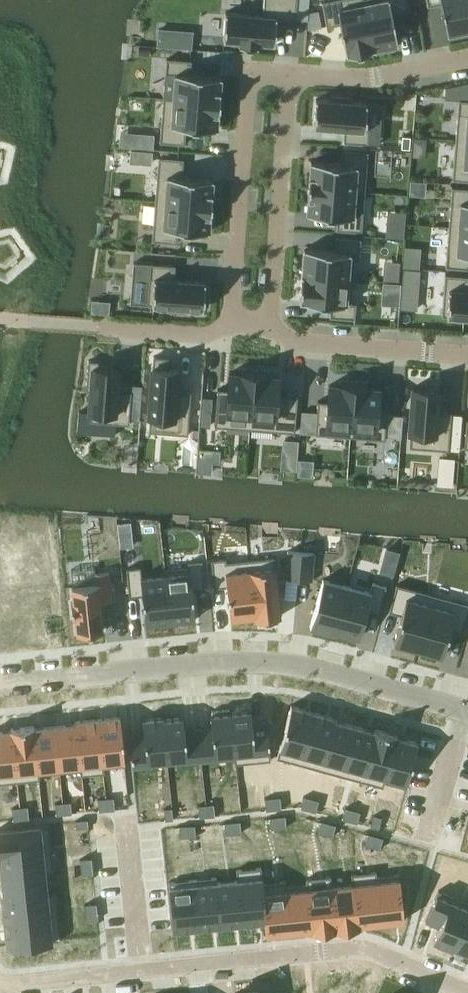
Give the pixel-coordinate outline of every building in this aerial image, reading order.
[(224,39),(240,41),(239,45),(258,46),(259,42),(275,43),(277,18),(296,19),(297,0),(264,0),(264,5),(263,15),(226,12),(224,39)] [(322,2),(327,26),(340,24),(341,24),(347,55),(370,50),(373,50),(363,0),(332,0),(322,2)] [(373,50),(374,49),(376,48),(377,52),(394,48),(393,45),(398,44),(392,13),(409,10),(408,0),(363,0),(373,50)] [(428,6),(441,4),(448,34),(467,30),(467,1),(467,0),(427,0),(428,6)] [(308,12),(307,29),(322,26),(318,10),(308,12)] [(158,28),(157,46),(192,49),(193,31),(158,28)] [(164,97),(164,98),(220,103),(221,91),(220,91),(222,77),(190,74),(191,61),(187,60),(167,59),(166,74),(175,75),(173,98),(164,97)] [(316,99),(314,126),(318,127),(338,128),(345,129),(344,142),(369,144),(370,129),(365,129),(367,103),(350,102),(350,98),(333,97),(333,100),(316,99)] [(161,138),(160,142),(176,143),(185,144),(185,141),(186,127),(206,128),(217,129),(219,115),(220,103),(164,98),(162,123),(161,138)] [(456,140),(467,141),(467,101),(459,100),(456,140)] [(403,136),(402,148),(410,149),(411,137),(403,136)] [(453,180),(467,181),(467,141),(456,140),(453,180)] [(310,176),(309,187),(365,192),(368,152),(361,152),(343,150),(342,164),(311,161),(310,175),(310,176)] [(159,162),(156,201),(212,205),(213,197),(213,194),(212,194),(213,179),(194,178),(182,177),(184,159),(162,157),(159,157),(159,162)] [(308,199),(307,214),(338,216),(337,230),(362,232),(365,192),(309,187),(308,199)] [(449,227),(467,229),(467,189),(452,188),(449,227)] [(153,240),(153,241),(167,242),(177,243),(178,229),(209,232),(211,217),(212,205),(156,201),(153,240)] [(446,267),(467,269),(467,229),(449,227),(446,267)] [(302,274),(302,275),(353,279),(355,255),(360,255),(361,239),(337,238),(336,242),(336,251),(304,249),(303,263),(302,274)] [(150,274),(148,305),(169,306),(169,310),(186,311),(186,308),(203,309),(204,304),(207,304),(209,287),(205,287),(206,282),(190,281),(174,279),(175,266),(151,264),(150,274)] [(404,269),(403,282),(420,283),(421,270),(404,269)] [(301,287),(300,301),(331,304),(330,317),(331,317),(355,319),(356,304),(352,304),(353,279),(302,275),(301,287)] [(442,316),(463,317),(467,318),(467,277),(459,276),(446,275),(442,316)] [(153,356),(149,417),(151,417),(150,432),(169,433),(188,435),(192,392),(177,391),(179,369),(169,369),(170,358),(153,356)] [(88,360),(86,391),(91,391),(89,412),(91,412),(91,421),(110,423),(111,423),(129,425),(130,419),(140,420),(142,392),(132,391),(117,390),(119,369),(116,368),(117,362),(105,361),(88,360)] [(218,389),(215,427),(250,429),(255,369),(239,368),(238,374),(229,373),(228,390),(218,389)] [(255,369),(250,429),(282,432),(295,433),(298,396),(278,394),(279,377),(270,377),(270,370),(255,369)] [(316,434),(351,437),(355,381),(339,380),(339,386),(330,385),(328,402),(318,401),(317,412),(316,434)] [(355,381),(351,437),(386,440),(386,436),(401,437),(403,416),(388,414),(388,407),(378,406),(379,389),(368,388),(368,387),(367,387),(368,382),(355,381)] [(410,432),(410,433),(412,433),(411,447),(430,449),(449,451),(460,451),(463,416),(463,415),(452,414),(452,412),(438,411),(440,384),(423,382),(423,389),(413,388),(412,407),(410,432)] [(302,411),(300,432),(316,434),(317,412),(302,411)] [(288,551),(286,579),(299,580),(301,552),(288,551)] [(301,552),(299,580),(312,581),(314,553),(301,552)] [(275,557),(250,560),(256,619),(281,616),(281,614),(275,557)] [(226,558),(212,560),(215,588),(227,586),(231,619),(255,617),(255,619),(256,619),(250,560),(226,562),(226,558)] [(189,572),(165,575),(170,621),(173,621),(174,625),(191,623),(191,619),(195,619),(192,590),(205,589),(202,561),(188,563),(189,572)] [(141,567),(127,569),(130,597),(142,596),(145,624),(170,621),(165,575),(142,577),(141,567)] [(74,605),(71,605),(73,620),(75,619),(77,633),(103,631),(100,602),(113,601),(110,573),(96,574),(97,584),(72,587),(74,605)] [(347,586),(334,634),(335,634),(336,632),(359,638),(368,606),(380,610),(388,583),(374,579),(370,593),(347,586)] [(323,580),(310,627),(334,634),(347,586),(323,580)] [(397,585),(390,612),(402,616),(394,643),(398,645),(398,648),(415,652),(415,649),(418,650),(433,595),(397,585)] [(418,650),(443,657),(450,629),(463,632),(467,613),(467,605),(433,595),(418,650)] [(292,705),(277,758),(299,764),(313,711),(292,705)] [(212,727),(198,728),(202,762),(235,759),(235,764),(236,764),(231,712),(230,712),(230,709),(212,711),(212,714),(210,714),(212,727)] [(251,710),(231,712),(236,764),(271,760),(267,721),(252,723),(251,710)] [(313,711),(299,764),(320,769),(334,717),(313,711)] [(120,716),(98,719),(103,773),(104,773),(104,768),(126,765),(120,716)] [(144,734),(130,736),(133,765),(167,761),(163,717),(143,719),(144,734)] [(164,717),(163,717),(167,761),(200,758),(201,762),(202,762),(198,728),(185,730),(183,717),(164,719),(164,717)] [(334,717),(320,769),(341,775),(354,725),(335,720),(335,717),(334,717)] [(98,719),(76,721),(82,775),(103,773),(98,719)] [(75,724),(55,726),(60,772),(80,770),(81,775),(82,775),(76,721),(75,721),(75,724)] [(33,725),(12,728),(18,782),(39,780),(33,725)] [(34,725),(33,725),(39,780),(40,779),(40,774),(60,772),(55,726),(37,728),(35,728),(34,725)] [(354,725),(341,775),(361,781),(376,728),(375,728),(374,730),(354,725)] [(18,782),(12,728),(11,728),(11,730),(0,731),(0,784),(18,782)] [(376,728),(361,781),(382,786),(397,734),(376,728)] [(397,734),(382,786),(383,787),(385,782),(406,788),(418,742),(397,737),(398,734),(397,734)] [(281,797),(273,798),(274,810),(282,809),(281,797)] [(304,797),(301,808),(309,810),(312,799),(304,797)] [(114,798),(106,799),(107,811),(115,810),(114,798)] [(273,798),(265,799),(266,811),(274,810),(273,798)] [(106,799),(98,800),(100,812),(107,811),(106,799)] [(312,799),(309,810),(316,813),(320,801),(312,799)] [(71,803),(63,804),(65,815),(73,815),(71,803)] [(63,804),(55,804),(57,816),(65,815),(63,804)] [(214,804),(206,805),(208,817),(216,816),(214,804)] [(206,805),(198,806),(200,818),(208,817),(206,805)] [(28,807),(20,808),(22,820),(30,819),(28,807)] [(20,808),(12,809),(14,821),(22,820),(20,808)] [(172,808),(165,809),(166,821),(174,820),(172,808)] [(346,808),(343,820),(350,822),(353,810),(346,808)] [(353,810),(350,822),(358,824),(361,812),(353,810)] [(286,816),(278,817),(279,829),(287,828),(286,816)] [(374,816),(371,827),(379,829),(382,818),(374,816)] [(278,817),(270,818),(271,830),(279,829),(278,817)] [(88,820),(76,822),(77,830),(89,828),(88,820)] [(241,821),(233,822),(234,834),(242,833),(241,821)] [(321,821),(318,833),(326,835),(329,823),(321,821)] [(233,822),(225,823),(226,835),(234,834),(233,822)] [(329,823),(326,835),(333,837),(337,825),(329,823)] [(0,830),(0,854),(52,848),(49,824),(44,825),(22,827),(0,830)] [(187,826),(179,827),(181,839),(188,838),(187,826)] [(195,826),(187,826),(188,838),(197,838),(195,826)] [(368,834),(365,846),(373,848),(376,836),(368,834)] [(376,836),(373,848),(381,850),(384,838),(376,836)] [(0,854),(0,855),(3,876),(54,871),(52,848),(0,854)] [(92,859),(80,860),(81,868),(93,867),(92,859)] [(93,867),(81,868),(82,876),(94,875),(93,867)] [(260,867),(238,869),(243,923),(265,921),(266,935),(267,935),(260,867)] [(261,867),(260,867),(267,935),(290,932),(285,880),(263,883),(261,867)] [(217,877),(215,877),(221,926),(243,923),(238,869),(237,869),(238,879),(217,882),(217,877)] [(5,898),(3,898),(3,899),(57,893),(57,892),(51,893),(49,872),(54,872),(54,871),(3,876),(5,898)] [(375,871),(353,873),(358,927),(360,927),(359,925),(381,923),(375,871)] [(376,871),(375,871),(381,923),(405,920),(400,874),(377,876),(376,871)] [(331,876),(330,876),(336,930),(358,927),(353,873),(352,873),(353,883),(332,886),(331,876)] [(330,876),(307,878),(313,932),(336,930),(330,876)] [(215,877),(193,879),(198,928),(221,926),(215,877)] [(286,880),(285,880),(290,932),(312,930),(312,932),(313,932),(307,878),(306,878),(307,883),(286,886),(286,880)] [(193,879),(169,882),(174,931),(198,928),(193,879)] [(426,921),(437,926),(439,927),(434,941),(452,949),(467,912),(467,902),(439,890),(426,921)] [(57,893),(3,899),(5,922),(59,916),(57,893)] [(97,904),(85,905),(86,913),(98,912),(97,904)] [(98,912),(86,913),(87,921),(99,920),(98,912)] [(452,949),(453,949),(454,947),(467,953),(467,912),(452,949)] [(59,916),(5,922),(7,946),(61,940),(59,916)]
